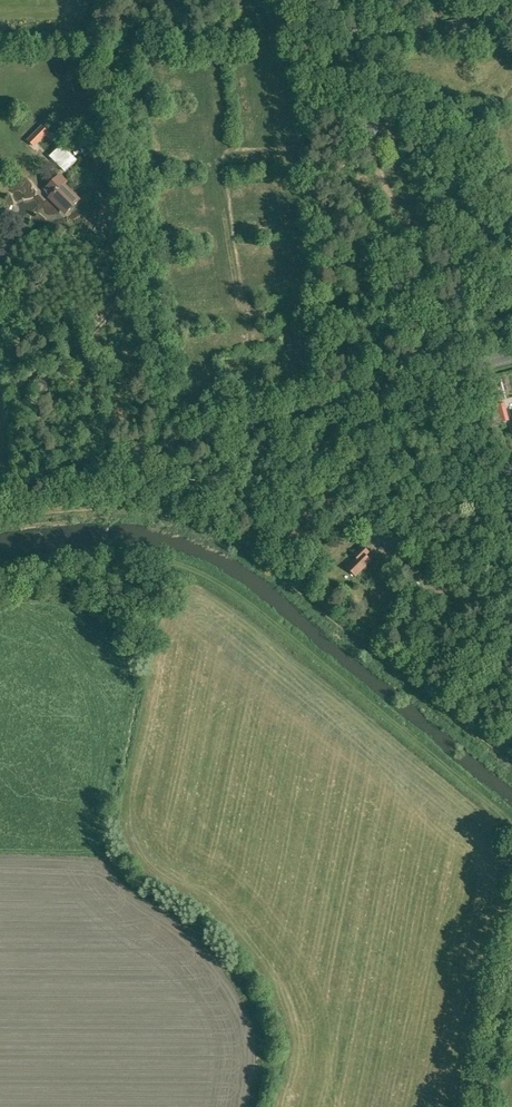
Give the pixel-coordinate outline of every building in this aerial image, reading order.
[(470,18),(445,20),(446,30),(471,28),(470,18)] [(195,46),(195,44),(206,44),(206,33),(186,32),(186,46),(195,46)] [(188,88),(187,76),(176,77),(177,88),(188,88)] [(156,120),(167,120),(166,109),(155,109),(156,120)] [(39,130),(31,137),(37,143),(45,135),(39,130)] [(77,160),(61,145),(50,156),(66,171),(77,160)] [(67,212),(79,200),(63,184),(65,182),(59,175),(49,185),(55,191),(53,192),(54,193),(50,196),(61,207),(67,212)] [(208,234),(208,225),(199,225),(198,234),(208,234)] [(217,316),(226,316),(226,304),(217,304),(217,316)] [(191,317),(204,317),(203,305),(191,305),(191,317)] [(369,552),(363,547),(354,555),(357,558),(347,567),(356,576),(371,561),(365,555),(369,552)]
